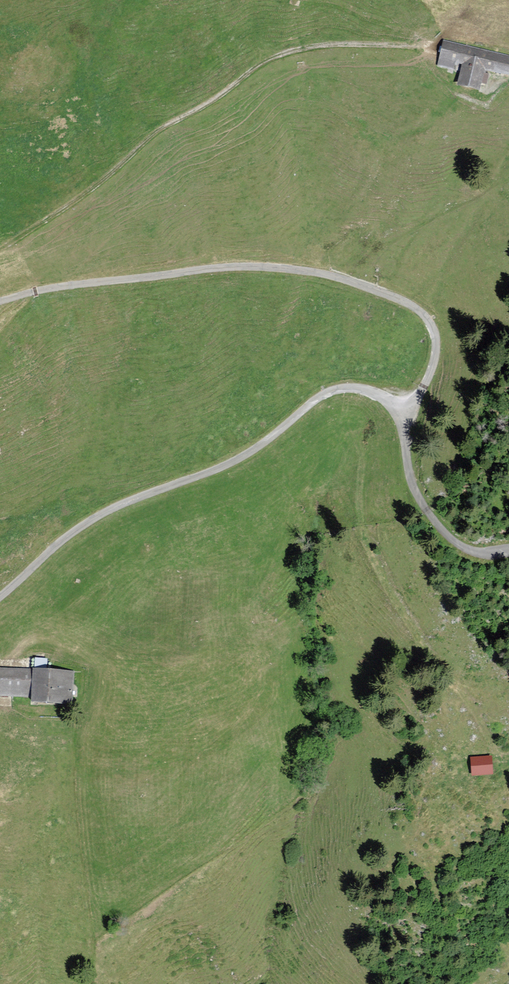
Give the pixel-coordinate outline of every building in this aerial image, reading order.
[(445,41),(439,65),(462,71),(459,83),(478,88),(483,67),(508,72),(508,56),(445,41)] [(0,667),(0,697),(32,698),(34,669),(0,667)] [(74,671),(34,669),(32,698),(32,701),(72,703),(74,671)] [(496,753),(473,752),(471,778),(495,779),(496,753)]
